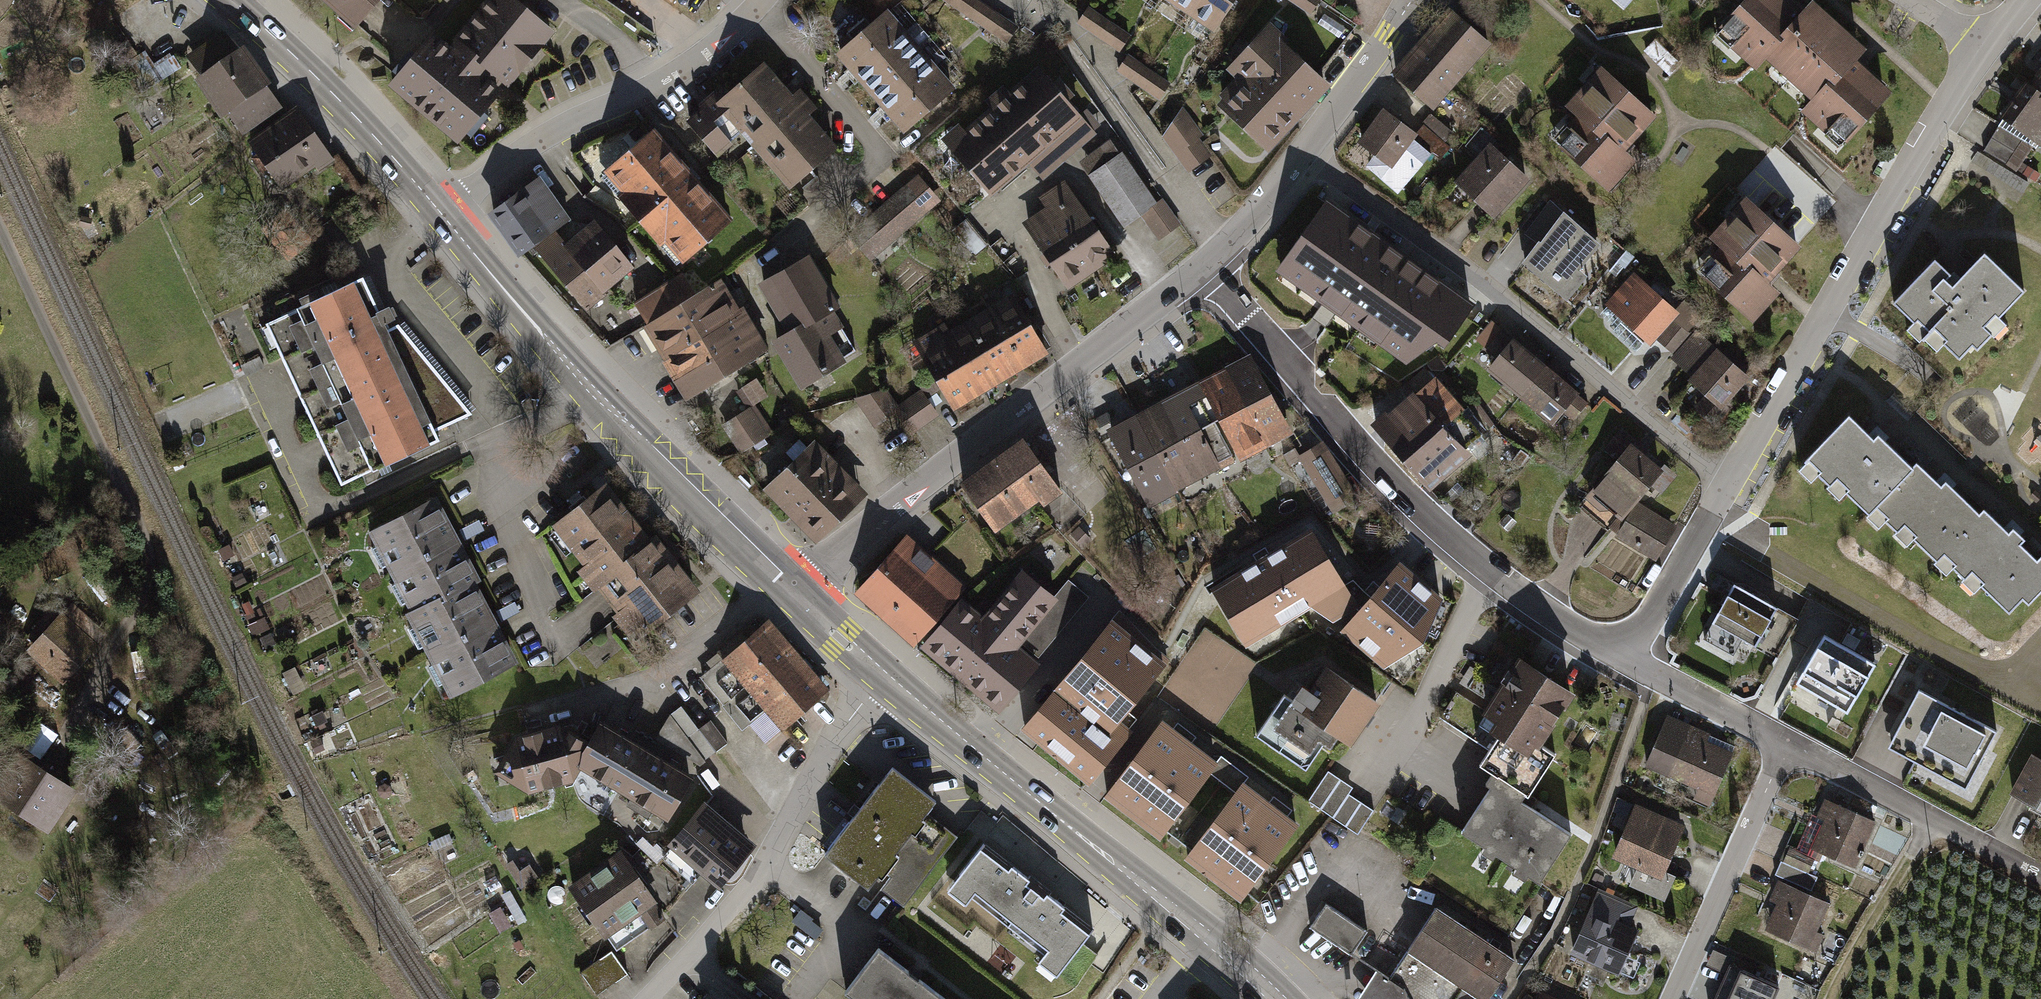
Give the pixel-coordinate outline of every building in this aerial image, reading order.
[(352,33),(381,0),(315,0),(352,33)] [(432,34),(386,91),(459,151),(555,35),(512,0),(496,0),(453,52),(432,34)] [(976,0),(938,0),(1008,44),(1019,27),(976,0)] [(1201,0),(1168,0),(1190,15),(1201,0)] [(1239,0),(1201,0),(1190,15),(1217,33),(1239,0)] [(1309,20),(1320,1),(1318,0),(1276,0),(1309,20)] [(1784,0),(1751,0),(1717,41),(1757,75),(1767,64),(1814,102),(1802,116),(1847,152),(1895,94),(1858,64),(1867,53),(1809,5),(1801,14),(1784,0)] [(1130,36),(1088,8),(1076,25),(1118,54),(1130,36)] [(1430,111),(1487,46),(1448,12),(1391,77),(1430,111)] [(853,74),(901,34),(885,15),(837,56),(853,74)] [(1286,40),(1271,26),(1225,73),(1236,83),(1215,106),(1268,156),(1330,92),(1281,45),(1286,40)] [(235,132),(273,107),(222,31),(184,57),(235,132)] [(870,94),(918,54),(901,34),(853,74),(870,94)] [(886,113),(934,73),(918,54),(870,94),(886,113)] [(1172,84),(1129,58),(1118,75),(1161,101),(1172,84)] [(789,96),(760,64),(711,109),(788,193),(836,149),(807,117),(816,109),(798,89),(789,96)] [(2025,92),(2017,86),(1992,122),(2036,152),(2040,144),(2040,68),(2025,92)] [(1039,181),(1095,135),(1039,69),(1008,95),(1003,88),(984,104),(990,111),(963,133),(958,127),(940,142),(988,198),(1027,166),(1039,181)] [(1626,154),(1656,118),(1599,69),(1563,112),(1580,127),(1560,151),(1612,195),(1638,164),(1626,154)] [(904,133),(951,93),(934,73),(886,113),(904,133)] [(275,193),(328,161),(296,107),(242,139),(275,193)] [(1159,140),(1199,171),(1213,152),(1199,141),(1208,129),(1183,110),(1159,140)] [(1416,138),(1380,111),(1354,146),(1391,172),(1416,138)] [(1456,144),(1442,122),(1420,135),(1433,158),(1456,144)] [(730,224),(652,133),(595,181),(673,272),(730,224)] [(1154,206),(1111,142),(1077,165),(1121,231),(1137,219),(1154,244),(1180,227),(1162,200),(1154,206)] [(1487,218),(1526,182),(1493,147),(1454,183),(1487,218)] [(853,232),(878,258),(943,198),(919,172),(853,232)] [(540,181),(491,218),(521,257),(535,246),(553,232),(570,219),(540,181)] [(1115,259),(1064,182),(1037,199),(1044,209),(1022,224),(1066,291),(1115,259)] [(1798,249),(1744,201),(1707,241),(1719,252),(1698,276),(1753,325),(1779,296),(1766,285),(1798,249)] [(1538,247),(1564,215),(1552,205),(1526,238),(1538,247)] [(1402,265),(1322,208),(1288,257),(1366,312),(1361,320),(1415,357),(1458,297),(1406,260),(1402,265)] [(1603,246),(1564,215),(1538,247),(1520,269),(1567,307),(1588,281),(1580,275),(1603,246)] [(600,229),(574,248),(606,289),(632,267),(600,229)] [(606,289),(574,248),(569,252),(553,232),(535,246),(583,308),(606,289)] [(1948,269),(1935,257),(1893,300),(1941,347),(1946,342),(1959,355),(2023,288),(1984,251),(1951,285),(1941,276),(1948,269)] [(770,343),(797,391),(846,363),(831,337),(846,329),(806,258),(756,286),(783,335),(770,343)] [(361,274),(266,317),(343,482),(438,440),(432,426),(471,408),(399,321),(385,327),(361,274)] [(678,275),(629,304),(685,398),(767,350),(742,309),(735,313),(716,281),(691,296),(678,275)] [(1673,313),(1632,275),(1603,308),(1644,345),(1673,313)] [(993,315),(1022,366),(1045,353),(1015,302),(993,315)] [(993,315),(972,327),(1002,378),(1022,366),(993,315)] [(972,327),(951,339),(981,390),(1002,378),(972,327)] [(955,406),(981,390),(951,339),(945,343),(937,330),(917,342),(955,406)] [(1751,381),(1697,330),(1670,359),(1707,393),(1694,407),(1711,424),(1751,381)] [(1579,398),(1499,333),(1486,350),(1497,359),(1487,372),(1554,428),(1579,398)] [(1249,354),(1103,429),(1144,508),(1290,434),(1249,354)] [(760,378),(743,386),(752,404),(769,396),(760,378)] [(1465,417),(1433,380),(1375,430),(1431,496),(1469,463),(1444,434),(1465,417)] [(908,436),(936,419),(919,390),(892,406),(878,383),(853,399),(872,429),(895,414),(908,436)] [(752,408),(720,424),(735,454),(767,437),(752,408)] [(1849,413),(1800,459),(1814,474),(1820,469),(1842,492),(1847,487),(1869,510),(1876,503),(1913,542),(1921,535),(1953,569),(1959,563),(1982,588),(1987,582),(2007,604),(2020,592),(2027,599),(2040,586),(2040,561),(2008,526),(2005,529),(1983,506),(1978,510),(1946,477),(1940,483),(1916,458),(1909,464),(1876,429),(1870,435),(1849,413)] [(1656,560),(1676,526),(1639,505),(1664,471),(1631,449),(1635,443),(1619,432),(1603,453),(1618,462),(1581,505),(1607,527),(1603,531),(1656,560)] [(1322,439),(1297,455),(1333,514),(1359,498),(1322,439)] [(1053,485),(1020,440),(964,481),(997,526),(1053,485)] [(867,496),(816,441),(764,489),(816,544),(867,496)] [(607,488),(559,525),(639,630),(694,588),(656,539),(650,544),(607,488)] [(478,577),(480,576),(459,534),(440,498),(370,533),(410,612),(478,577)] [(1308,523),(1207,584),(1242,642),(1309,602),(1330,616),(1355,601),(1308,523)] [(961,587),(906,538),(859,589),(914,639),(961,587)] [(1425,642),(1442,597),(1397,560),(1340,629),(1384,666),(1425,642)] [(965,599),(923,649),(997,710),(1038,661),(1017,644),(1020,641),(1038,656),(1088,596),(1067,578),(1054,594),(1019,565),(980,612),(965,599)] [(410,612),(407,613),(451,697),(521,662),(498,616),(478,577),(410,612)] [(1776,602),(1732,578),(1706,627),(1749,651),(1776,602)] [(59,684),(104,634),(67,601),(22,651),(59,684)] [(1167,666),(1108,618),(1015,731),(1084,788),(1129,733),(1118,725),(1167,666)] [(828,692),(766,620),(717,662),(780,734),(828,692)] [(1168,688),(1220,723),(1260,662),(1208,627),(1168,688)] [(1841,718),(1873,660),(1825,633),(1792,691),(1841,718)] [(1379,699),(1327,664),(1310,689),(1301,683),(1292,697),(1281,690),(1253,731),(1305,766),(1323,739),(1330,744),(1338,733),(1350,741),(1379,699)] [(1540,753),(1575,699),(1520,664),(1477,730),(1496,741),(1479,768),(1493,778),(1456,836),(1535,887),(1567,838),(1520,808),(1551,760),(1540,753)] [(1995,728),(1918,686),(1886,743),(1964,786),(1995,728)] [(668,718),(704,765),(728,746),(708,721),(696,730),(679,709),(668,718)] [(580,766),(666,821),(695,776),(598,714),(585,734),(561,719),(514,734),(490,769),(523,792),(573,778),(580,766)] [(1708,808),(1734,748),(1665,719),(1645,767),(1698,790),(1693,802),(1708,808)] [(1216,765),(1160,722),(1101,800),(1157,842),(1216,765)] [(2034,751),(2012,791),(2040,807),(2040,755),(2034,751)] [(73,793),(7,753),(0,764),(0,806),(48,835),(73,793)] [(907,900),(953,840),(922,818),(935,800),(892,767),(824,853),(869,886),(884,867),(893,874),(886,884),(907,900)] [(1354,789),(1329,773),(1309,803),(1358,835),(1374,811),(1350,795),(1354,789)] [(1298,827),(1242,784),(1182,861),(1239,904),(1298,827)] [(757,843),(704,798),(666,843),(718,888),(757,843)] [(1873,824),(1823,800),(1814,820),(1820,823),(1808,850),(1851,870),(1873,824)] [(1662,880),(1683,830),(1633,808),(1612,858),(1662,880)] [(448,834),(431,841),(436,851),(452,844),(448,834)] [(1092,928),(984,843),(947,891),(964,904),(971,895),(1045,953),(1040,959),(1057,973),(1092,928)] [(657,905),(622,853),(566,891),(601,943),(657,905)] [(503,863),(519,889),(539,877),(530,862),(520,868),(513,857),(503,863)] [(1816,934),(1829,905),(1777,882),(1756,929),(1816,956),(1824,938),(1816,934)] [(1637,909),(1597,892),(1569,958),(1619,978),(1638,932),(1629,928),(1637,909)] [(1350,955),(1365,934),(1322,905),(1308,926),(1350,955)] [(1511,961),(1434,908),(1388,979),(1373,971),(1366,983),(1357,998),(1487,998),(1511,961)] [(872,947),(837,992),(847,998),(940,998),(872,947)] [(611,953),(580,974),(596,998),(627,977),(611,953)] [(1778,990),(1728,966),(1720,983),(1726,986),(1719,998),(1773,998),(1778,990)]
